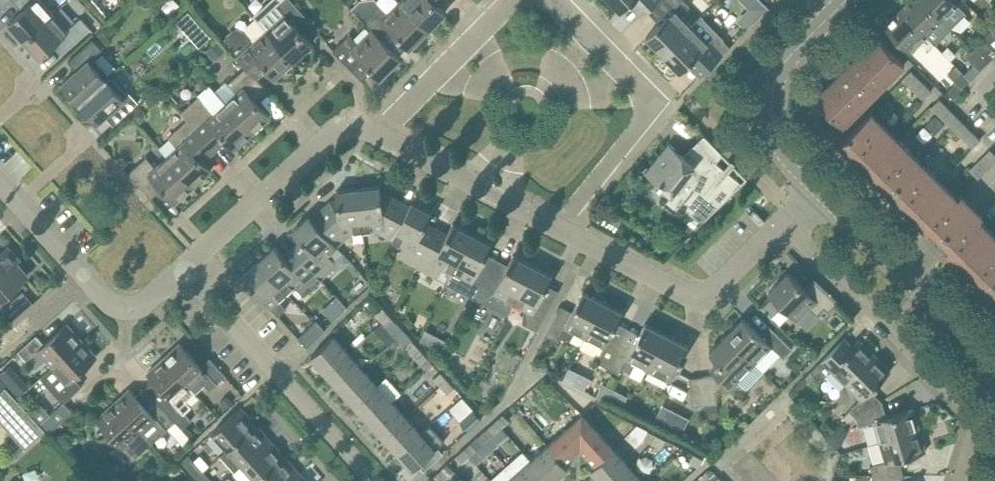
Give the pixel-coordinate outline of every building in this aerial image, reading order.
[(27,6),(9,23),(24,40),(53,14),(40,0),(22,0),(27,6)] [(291,0),(282,0),(270,11),(263,10),(255,18),(293,61),(312,44),(294,24),(304,14),(291,0)] [(372,29),(381,38),(391,28),(410,47),(428,30),(400,2),(398,0),(376,0),(375,1),(378,5),(363,20),(372,29)] [(400,2),(428,30),(445,12),(433,0),(402,0),(400,2)] [(621,11),(627,5),(628,4),(641,17),(653,5),(658,0),(610,0),(621,11)] [(663,54),(692,26),(681,15),(690,6),(684,0),(658,0),(653,5),(666,18),(646,37),(663,54)] [(901,9),(926,35),(935,43),(950,28),(922,0),(910,0),(901,9)] [(950,28),(966,12),(954,0),(922,0),(950,28)] [(926,35),(901,9),(885,25),(910,51),(926,35)] [(188,11),(176,21),(185,30),(196,20),(188,11)] [(53,14),(24,40),(39,57),(58,40),(67,50),(90,28),(81,18),(67,30),(53,14)] [(692,26),(663,54),(680,71),(687,64),(700,77),(712,65),(730,47),(723,40),(724,39),(702,16),(692,26)] [(246,66),(257,77),(267,68),(275,77),(293,61),(255,18),(244,29),(245,31),(236,27),(222,39),(246,66)] [(400,57),(381,38),(372,29),(358,43),(349,34),(333,51),(351,69),(361,59),(380,78),(400,57)] [(974,48),(989,62),(994,55),(994,32),(993,29),(974,48)] [(877,37),(847,67),(874,95),(905,64),(877,37)] [(63,83),(80,103),(110,76),(93,57),(102,49),(93,39),(68,61),(77,71),(63,83)] [(974,65),(965,74),(971,80),(989,62),(974,48),(966,57),(974,65)] [(237,93),(226,103),(253,133),(270,116),(252,96),(264,86),(257,77),(246,66),(228,83),(237,93)] [(971,80),(965,74),(956,66),(948,74),(956,82),(947,92),(953,98),(971,80)] [(874,95),(847,67),(816,98),(843,126),(874,95)] [(903,78),(924,99),(932,91),(911,70),(903,78)] [(110,76),(80,103),(98,122),(112,109),(120,119),(135,105),(139,102),(130,92),(127,94),(110,76)] [(180,112),(187,120),(205,139),(217,129),(235,149),(253,133),(226,103),(215,113),(199,96),(180,112)] [(931,107),(952,127),(960,119),(940,99),(931,107)] [(920,159),(870,111),(842,140),(852,150),(850,152),(879,181),(881,179),(891,189),(920,159)] [(960,119),(952,127),(973,148),(981,139),(960,119)] [(178,147),(167,157),(193,186),(211,170),(193,150),(205,139),(187,120),(169,137),(178,147)] [(669,143),(646,172),(658,182),(656,185),(659,187),(661,184),(671,193),(663,203),(675,213),(683,203),(705,220),(742,183),(716,162),(723,154),(704,135),(698,141),(700,144),(688,159),(669,143)] [(978,178),(994,161),(994,154),(991,149),(970,170),(978,178)] [(193,186),(167,157),(156,167),(146,157),(128,173),(145,193),(157,182),(175,202),(193,186)] [(926,229),(936,240),(972,204),(961,193),(958,197),(943,183),(920,159),(891,189),(901,198),(899,200),(927,228),(926,229)] [(372,228),(393,239),(411,206),(410,205),(412,202),(410,205),(400,200),(394,211),(384,211),(381,186),(359,188),(363,229),(372,228)] [(312,218),(332,239),(338,244),(353,230),(363,229),(359,188),(336,191),(337,200),(331,200),(321,210),(312,218)] [(397,257),(417,268),(431,241),(420,235),(432,213),(412,202),(410,205),(411,206),(393,239),(404,245),(397,257)] [(988,285),(994,278),(994,234),(979,218),(983,215),(972,204),(936,240),(947,250),(948,250),(976,277),(978,275),(988,285)] [(328,253),(338,244),(332,239),(312,218),(310,215),(293,230),(310,249),(301,257),(322,279),(338,264),(328,253)] [(443,265),(454,270),(473,234),(453,223),(441,246),(431,241),(417,268),(436,278),(443,265)] [(457,288),(477,299),(491,272),(481,267),(492,244),(473,234),(454,270),(463,275),(457,288)] [(28,275),(16,262),(19,259),(8,246),(0,253),(0,300),(28,275)] [(306,294),(322,279),(301,257),(293,265),(275,246),(259,261),(287,291),(296,283),(306,294)] [(491,272),(477,299),(508,315),(514,302),(533,265),(513,255),(501,277),(491,272)] [(279,299),(287,291),(259,261),(242,276),(278,316),(287,308),(279,299)] [(533,265),(514,302),(524,307),(523,323),(537,330),(551,304),(541,298),(553,275),(533,265)] [(769,292),(783,306),(797,320),(810,308),(817,315),(825,308),(828,312),(839,302),(819,283),(809,293),(789,272),(769,292)] [(576,332),(585,337),(603,301),(583,291),(570,317),(559,311),(546,335),(558,341),(560,337),(565,340),(573,337),(576,332)] [(335,298),(323,309),(334,320),(345,309),(335,298)] [(597,362),(608,367),(621,343),(610,338),(623,312),(603,301),(585,337),(604,347),(597,362)] [(383,321),(390,315),(383,307),(376,313),(383,321)] [(390,315),(383,321),(390,328),(397,322),(390,315)] [(744,318),(727,335),(755,363),(772,346),(784,358),(793,348),(773,329),(764,338),(744,318)] [(299,338),(307,347),(326,330),(317,320),(299,338)] [(621,343),(608,367),(620,373),(622,368),(632,373),(636,364),(647,369),(665,334),(645,323),(632,349),(621,343)] [(46,358),(53,366),(82,340),(67,324),(44,344),(36,335),(18,351),(33,367),(37,367),(46,358)] [(425,329),(420,339),(431,345),(430,348),(445,355),(447,353),(452,343),(425,329)] [(665,334),(647,369),(670,381),(689,346),(665,334)] [(718,361),(709,370),(714,375),(723,384),(729,390),(738,380),(755,363),(727,335),(710,352),(718,361)] [(311,356),(326,373),(348,352),(334,336),(311,356)] [(405,346),(413,354),(420,348),(412,339),(405,346)] [(830,369),(846,384),(875,355),(859,339),(839,359),(831,351),(803,379),(809,385),(817,377),(819,380),(830,369)] [(53,366),(41,377),(56,392),(64,402),(82,386),(74,377),(90,363),(96,357),(82,340),(53,366)] [(180,344),(164,358),(195,393),(204,384),(210,390),(216,384),(226,375),(210,358),(201,366),(180,344)] [(420,348),(413,354),(427,370),(434,364),(420,348)] [(326,373),(340,389),(363,368),(348,352),(326,373)] [(848,422),(856,417),(882,401),(871,391),(891,371),(875,355),(846,384),(861,399),(849,410),(850,411),(843,418),(848,422)] [(168,396),(159,404),(175,422),(176,421),(183,429),(192,420),(185,413),(191,407),(186,401),(195,393),(164,358),(148,373),(168,396)] [(8,387),(17,379),(8,368),(0,375),(0,378),(8,387)] [(340,389),(355,405),(377,384),(363,368),(340,389)] [(434,378),(441,386),(448,379),(441,372),(434,378)] [(714,375),(702,376),(706,414),(707,419),(716,418),(716,413),(718,413),(716,391),(723,384),(714,375)] [(694,415),(706,414),(702,376),(690,377),(694,415)] [(369,421),(392,401),(401,393),(387,377),(378,385),(377,384),(355,405),(369,421)] [(448,379),(441,386),(447,393),(454,387),(448,379)] [(0,392),(0,421),(25,448),(44,430),(5,388),(0,392)] [(130,389),(114,404),(139,433),(140,432),(150,444),(175,422),(159,404),(150,412),(130,389)] [(227,396),(221,402),(226,408),(232,402),(227,396)] [(462,396),(448,409),(468,431),(474,425),(482,418),(476,411),(462,396)] [(369,421),(384,437),(407,417),(392,401),(369,421)] [(874,421),(881,440),(920,430),(913,408),(886,416),(882,401),(856,417),(859,426),(874,421)] [(41,423),(50,432),(73,412),(64,402),(41,423)] [(139,433),(114,404),(97,419),(123,447),(139,433)] [(228,448),(228,449),(254,425),(250,421),(252,419),(245,412),(244,414),(240,409),(242,408),(241,407),(213,432),(228,448)] [(525,420),(548,445),(564,463),(581,449),(585,416),(583,414),(559,436),(536,411),(525,420)] [(503,414),(498,418),(504,425),(509,421),(503,414)] [(614,449),(585,416),(581,449),(596,465),(614,449)] [(384,437),(398,454),(421,433),(407,417),(384,437)] [(498,418),(481,433),(487,440),(504,425),(498,418)] [(228,448),(220,456),(235,472),(243,465),(269,441),(265,437),(266,435),(260,428),(258,430),(254,425),(228,449),(228,448)] [(421,433),(398,454),(413,470),(444,442),(430,426),(421,433)] [(644,438),(653,443),(657,435),(648,430),(644,438)] [(871,466),(873,474),(903,475),(899,459),(926,451),(920,430),(881,440),(888,459),(871,466)] [(481,433),(464,448),(470,455),(487,440),(481,433)] [(657,435),(653,443),(662,448),(666,440),(657,435)] [(243,465),(257,480),(283,457),(279,453),(280,451),(274,444),(273,446),(269,441),(243,465)] [(531,460),(550,480),(554,480),(568,468),(564,463),(564,464),(548,446),(534,458),(532,460),(531,460)] [(456,456),(462,463),(470,455),(464,448),(456,456)] [(614,449),(596,465),(591,469),(602,480),(611,480),(629,465),(614,449)] [(507,465),(515,475),(521,480),(550,480),(531,460),(532,460),(523,450),(508,464),(507,465)] [(689,462),(699,467),(703,458),(694,454),(689,462)] [(257,480),(289,480),(298,473),(293,469),(295,467),(289,460),(287,462),(283,457),(257,480)] [(188,466),(197,476),(203,471),(194,460),(188,466)] [(431,479),(433,480),(442,480),(445,478),(454,470),(448,463),(439,472),(431,479)] [(490,479),(492,480),(521,480),(515,475),(507,465),(490,479)] [(629,465),(611,480),(643,480),(629,465)] [(203,471),(197,476),(201,480),(212,480),(203,471)]
